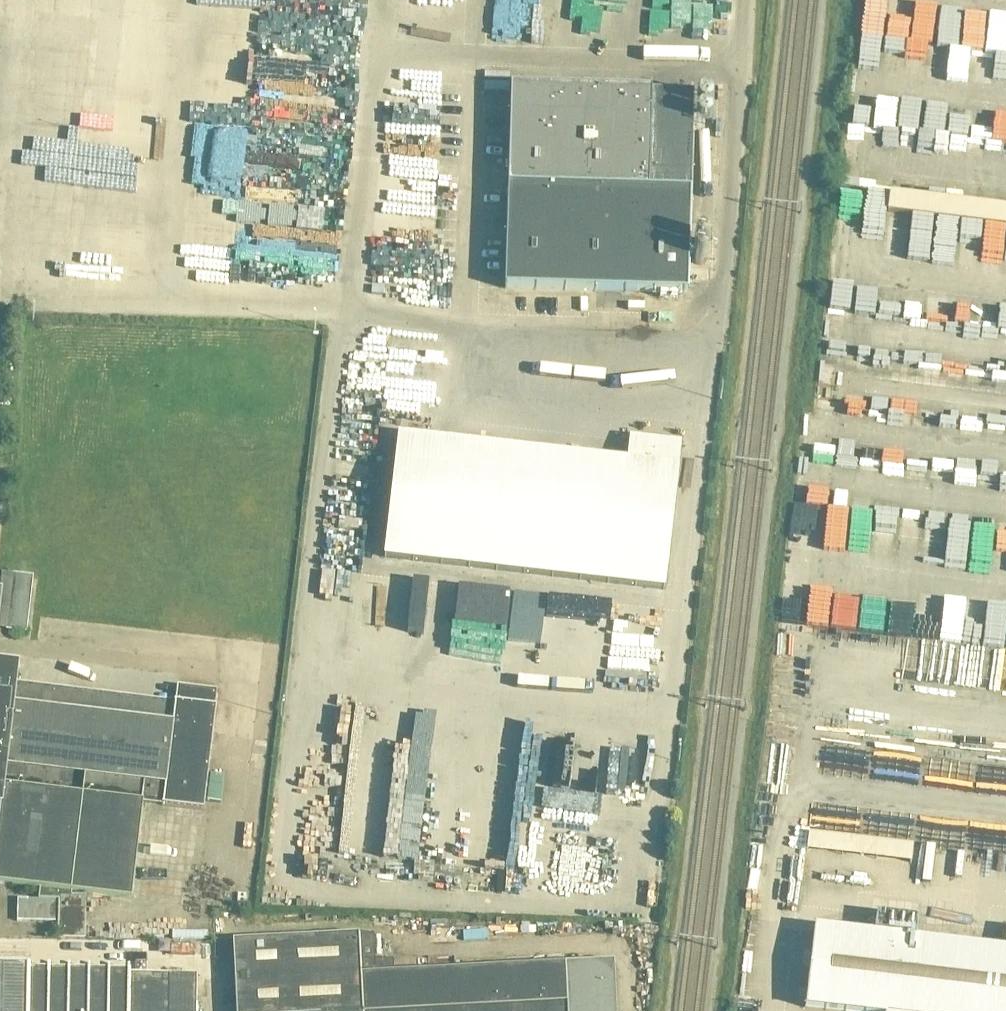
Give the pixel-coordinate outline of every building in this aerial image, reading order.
[(254,0),(224,0),(225,9),(255,7),(254,0)] [(730,17),(730,0),(719,0),(720,17),(730,17)] [(220,32),(258,33),(258,16),(220,15),(220,32)] [(347,54),(273,50),(274,41),(253,39),(253,45),(214,43),(212,68),(346,76),(347,54)] [(206,75),(206,102),(243,102),(243,76),(206,75)] [(433,176),(437,79),(390,77),(388,114),(405,115),(404,131),(390,130),(388,171),(380,170),(379,194),(433,196),(434,176),(433,176)] [(925,131),(934,131),(933,146),(969,148),(971,123),(951,122),(953,86),(928,85),(925,131)] [(687,294),(693,92),(511,87),(505,289),(687,294)] [(998,143),(971,142),(971,150),(1005,151),(1005,91),(1000,90),(998,143)] [(95,109),(94,93),(70,95),(71,111),(95,109)] [(902,101),(903,127),(923,126),(922,100),(902,101)] [(241,132),(242,145),(262,143),(262,137),(253,138),(252,131),(241,132)] [(200,176),(234,175),(233,147),(198,148),(200,176)] [(239,154),(237,190),(264,192),(263,208),(309,211),(310,197),(332,198),(334,171),(306,169),(307,154),(291,153),(290,170),(269,169),(270,156),(239,154)] [(100,202),(100,188),(66,187),(66,201),(100,202)] [(888,187),(885,207),(988,219),(988,220),(1005,223),(1005,200),(888,187)] [(397,215),(435,213),(435,203),(397,205),(397,215)] [(886,209),(885,259),(906,260),(907,209),(886,209)] [(934,216),(934,249),(954,249),(955,217),(934,216)] [(434,270),(436,259),(389,253),(387,273),(402,275),(399,298),(432,302),(435,277),(425,276),(426,269),(434,270)] [(304,285),(304,260),(234,259),(233,284),(304,285)] [(126,286),(127,261),(84,260),(83,284),(126,286)] [(973,300),(973,306),(952,305),(952,318),(996,319),(997,301),(973,300)] [(501,302),(490,304),(493,323),(503,321),(501,302)] [(976,357),(976,360),(969,361),(970,373),(992,371),(991,356),(976,357)] [(995,370),(996,387),(1005,387),(1005,370),(995,370)] [(380,423),(381,414),(487,421),(490,377),(403,371),(403,380),(377,378),(376,384),(347,382),(344,421),(380,423)] [(627,461),(398,435),(384,558),(664,590),(681,443),(630,438),(627,461)] [(863,549),(867,511),(802,505),(801,513),(823,515),(819,554),(839,556),(840,547),(863,549)] [(919,531),(941,535),(939,547),(961,550),(966,508),(944,505),(943,512),(922,509),(919,531)] [(891,522),(893,510),(872,508),(871,520),(891,522)] [(915,537),(915,510),(895,510),(895,538),(915,537)] [(967,517),(967,534),(990,534),(989,559),(1005,560),(1005,517),(967,517)] [(0,589),(0,629),(25,631),(31,577),(3,574),(1,589),(0,589)] [(463,582),(455,639),(469,641),(476,584),(463,582)] [(504,684),(548,686),(552,584),(508,582),(504,684)] [(557,587),(556,644),(588,645),(590,588),(557,587)] [(488,666),(498,666),(502,590),(483,589),(481,609),(477,609),(473,675),(488,676),(488,666)] [(612,653),(626,653),(626,682),(667,682),(666,601),(611,602),(612,653)] [(888,627),(936,625),(935,611),(888,613),(888,627)] [(950,616),(949,633),(970,633),(971,617),(950,616)] [(71,893),(131,900),(143,804),(161,806),(161,807),(203,812),(216,708),(215,708),(217,691),(177,686),(175,704),(16,685),(18,666),(0,664),(0,806),(0,885),(39,889),(39,900),(18,899),(17,922),(59,923),(58,939),(84,940),(85,897),(71,897),(71,893)] [(378,706),(378,747),(549,749),(549,707),(378,706)] [(552,717),(552,746),(586,746),(586,717),(552,717)] [(394,840),(370,837),(364,879),(388,882),(394,840)] [(915,939),(917,919),(878,914),(875,934),(815,927),(805,1008),(834,1010),(1005,1010),(1005,950),(915,939)] [(236,1010),(615,1010),(612,962),(392,973),(391,960),(375,961),(374,935),(233,942),(236,1010)] [(197,977),(128,975),(128,974),(27,972),(27,968),(0,967),(0,1010),(196,1010),(197,977)]
